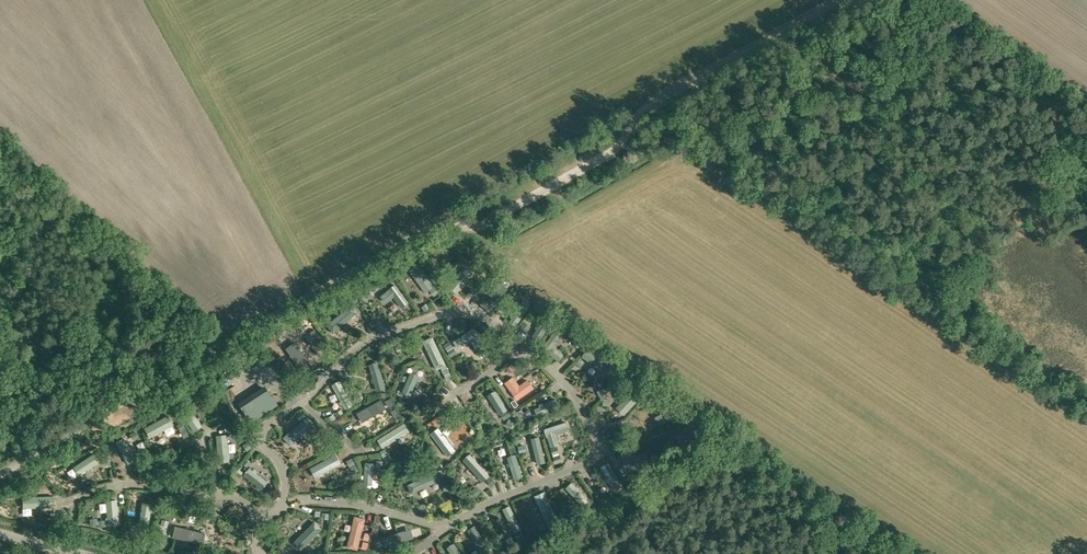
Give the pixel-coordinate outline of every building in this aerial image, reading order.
[(492,282),(486,278),(474,294),(480,299),(492,282)] [(384,302),(394,295),(402,306),(408,302),(395,283),(378,295),(384,302)] [(531,303),(524,298),(509,321),(515,325),(531,303)] [(358,312),(351,303),(327,323),(333,331),(358,312)] [(551,322),(545,317),(532,335),(537,340),(551,322)] [(488,350),(473,327),(454,340),(459,347),(470,340),(481,355),(488,350)] [(563,353),(554,345),(563,333),(556,327),(543,346),(559,358),(563,353)] [(446,363),(432,336),(422,340),(436,368),(446,363)] [(607,363),(591,350),(585,358),(601,371),(607,363)] [(374,382),(369,364),(364,366),(369,383),(374,382)] [(426,380),(410,373),(404,387),(420,394),(426,380)] [(536,386),(531,379),(516,390),(521,397),(536,386)] [(353,405),(339,380),(331,384),(346,409),(353,405)] [(646,392),(638,384),(615,406),(623,414),(646,392)] [(278,405),(266,387),(239,404),(251,422),(278,405)] [(661,406),(657,399),(640,409),(645,416),(661,406)] [(380,408),(377,402),(376,401),(361,410),(365,417),(380,408)] [(201,425),(188,405),(179,410),(193,431),(201,425)] [(173,425),(167,414),(143,427),(149,437),(173,425)] [(314,423),(307,415),(283,436),(290,444),(314,423)] [(676,436),(691,430),(694,437),(700,434),(694,419),(673,427),(676,436)] [(566,441),(563,431),(569,429),(567,421),(543,428),(549,446),(566,441)] [(409,431),(404,422),(377,439),(382,448),(409,431)] [(136,459),(123,437),(114,442),(127,464),(136,459)] [(648,461),(648,451),(621,453),(622,463),(648,461)] [(99,461),(93,452),(71,466),(77,475),(99,461)] [(489,475),(469,452),(462,458),(482,481),(489,475)] [(522,476),(515,454),(507,456),(514,478),(522,476)] [(621,482),(608,462),(600,467),(614,487),(621,482)] [(440,479),(436,470),(407,483),(411,492),(440,479)] [(587,496),(572,481),(566,487),(581,502),(587,496)] [(558,519),(544,491),(534,496),(548,524),(558,519)] [(52,507),(51,495),(22,496),(22,508),(52,507)] [(117,524),(116,499),(105,500),(107,524),(117,524)] [(141,502),(138,524),(148,526),(151,503),(141,502)] [(521,528),(509,505),(502,508),(513,532),(521,528)] [(364,518),(355,515),(348,545),(358,547),(364,518)] [(314,521),(294,542),(302,549),(322,528),(314,521)] [(164,535),(189,541),(192,529),(167,523),(164,535)] [(487,544),(474,525),(467,530),(479,549),(487,544)] [(453,542),(447,547),(451,553),(461,553),(453,542)]
